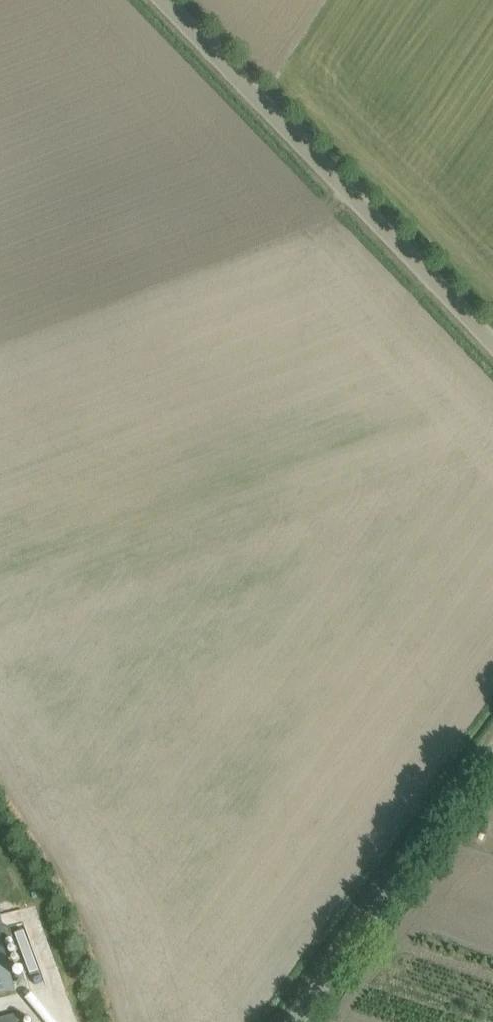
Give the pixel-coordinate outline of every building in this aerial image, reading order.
[(0,924),(0,991),(16,987),(0,924)]
